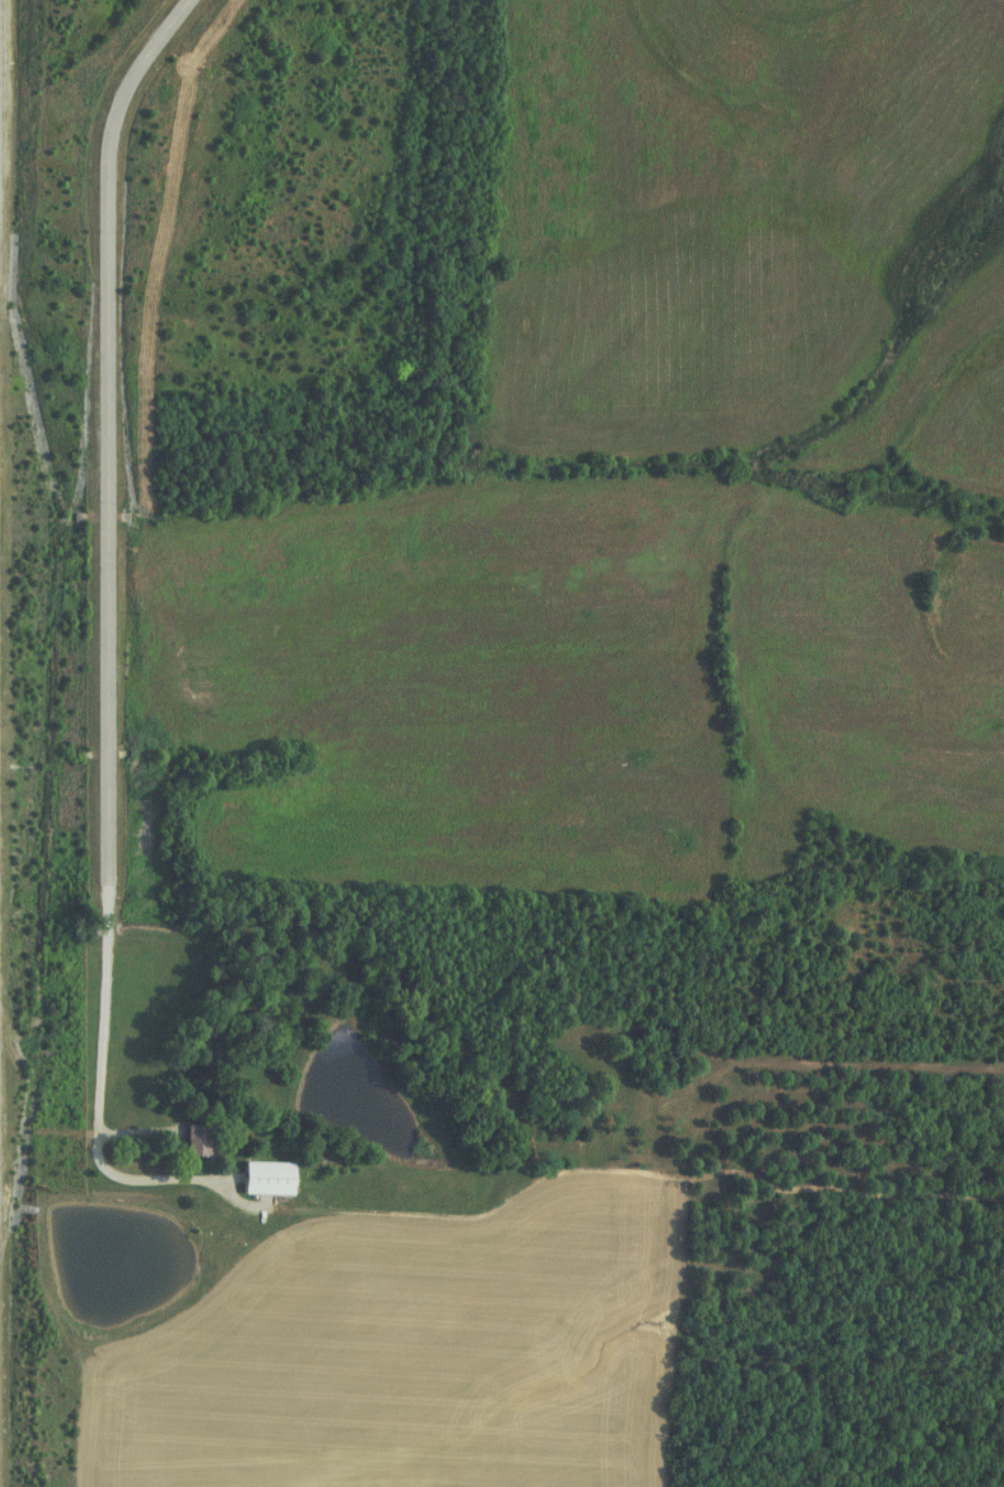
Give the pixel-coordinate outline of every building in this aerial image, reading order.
[(205,1125),(182,1125),(182,1157),(205,1157),(205,1125)] [(239,1196),(288,1196),(288,1163),(239,1163),(239,1196)]
